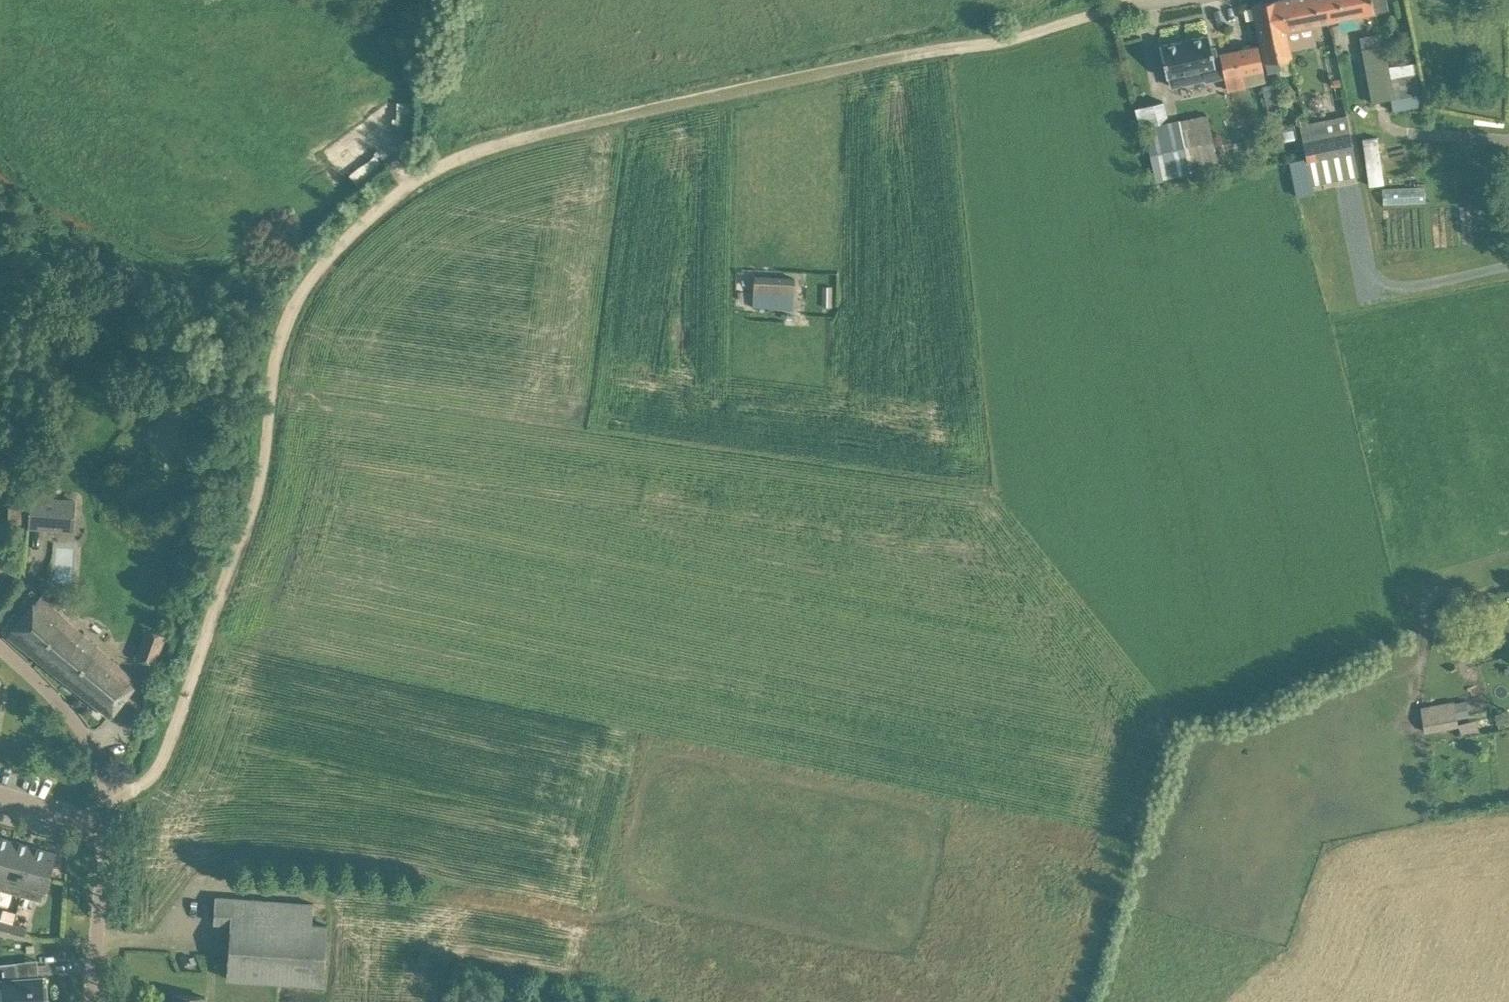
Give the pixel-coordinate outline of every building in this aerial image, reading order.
[(1284,30),(1278,0),(1271,0),(1252,4),(1266,71),(1279,68),(1277,59),(1290,57),(1284,30)] [(1310,25),(1305,0),(1278,0),(1284,30),(1310,25)] [(1330,20),(1326,0),(1305,0),(1310,25),(1330,20)] [(1330,20),(1386,9),(1384,0),(1326,0),(1330,20)] [(1416,62),(1384,67),(1380,45),(1377,33),(1359,36),(1362,49),(1361,49),(1371,102),(1390,98),(1393,111),(1422,105),(1417,73),(1416,62)] [(1211,48),(1208,34),(1159,45),(1166,77),(1169,76),(1171,86),(1205,78),(1205,80),(1221,77),(1214,47),(1211,48)] [(1257,46),(1220,54),(1228,89),(1265,81),(1257,46)] [(1279,82),(1262,86),(1268,110),(1285,106),(1279,82)] [(1163,97),(1135,105),(1140,124),(1168,117),(1163,97)] [(1223,169),(1211,111),(1143,125),(1155,184),(1223,169)] [(1315,193),(1313,184),(1358,174),(1346,115),(1299,124),(1306,158),(1290,161),(1297,197),(1315,193)] [(793,303),(795,278),(755,276),(753,306),(779,308),(779,302),(793,303)] [(28,526),(71,530),(74,500),(54,498),(55,486),(30,485),(30,496),(10,494),(8,520),(28,521),(28,526)] [(66,682),(96,645),(39,594),(7,635),(66,682)] [(136,657),(154,664),(165,635),(147,628),(136,657)] [(96,645),(66,682),(109,716),(137,681),(96,645)] [(1421,707),(1427,739),(1460,732),(1461,737),(1508,728),(1508,714),(1476,720),(1476,722),(1459,725),(1454,701),(1421,707)] [(13,840),(0,836),(0,884),(13,840)] [(34,846),(13,840),(0,884),(0,889),(20,894),(34,846)] [(34,846),(20,894),(41,900),(44,890),(45,890),(56,852),(34,846)] [(226,977),(246,978),(324,983),(328,924),(312,922),(313,903),(215,896),(213,922),(230,923),(226,977)] [(11,931),(13,922),(0,919),(0,928),(11,931)] [(13,922),(11,931),(25,935),(27,926),(13,922)] [(0,962),(0,981),(3,981),(4,1001),(44,1001),(43,998),(47,998),(46,984),(42,984),(42,976),(16,978),(15,962),(16,962),(16,961),(0,962)] [(205,996),(174,994),(173,1001),(205,1001),(205,996)]
